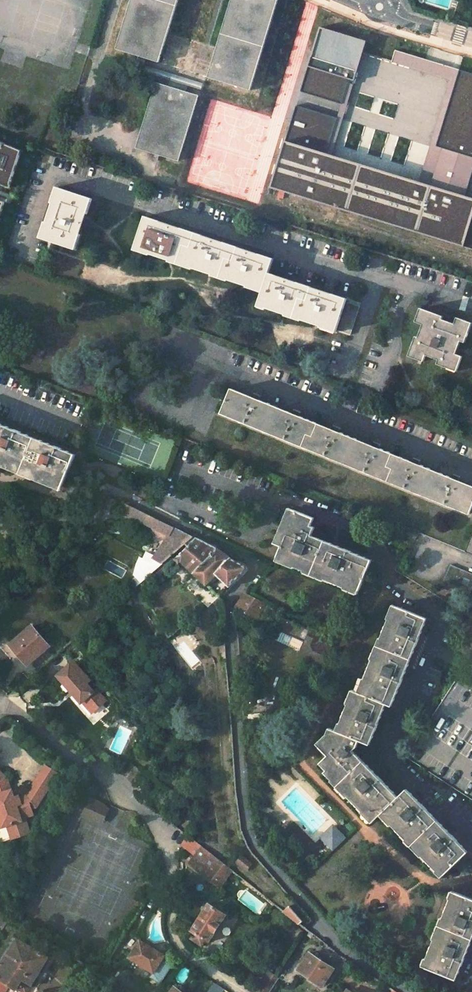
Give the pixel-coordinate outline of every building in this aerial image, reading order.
[(207,77),(250,89),(278,0),(230,0),(207,77)] [(367,42),(320,28),(301,90),(342,102),(348,80),(354,82),(367,42)] [(463,70),(395,50),(392,62),(450,80),(419,181),(432,185),(443,147),(441,147),(463,70)] [(272,187),(465,246),(471,248),(471,197),(467,195),(471,177),(471,72),(463,70),(441,147),(443,147),(432,185),(419,181),(331,154),(327,153),(338,117),(296,105),(286,140),(272,187)] [(331,154),(354,82),(348,80),(342,102),(338,117),(327,153),(331,154)] [(156,83),(136,147),(179,160),(199,95),(156,83)] [(9,189),(21,152),(0,144),(0,186),(9,189)] [(75,249),(93,198),(63,187),(58,201),(55,200),(46,222),(50,223),(45,238),(75,249)] [(272,260),(145,216),(133,249),(260,293),(256,307),(333,334),(333,332),(349,337),(359,308),(344,303),(345,301),(267,273),(272,260)] [(443,317),(421,310),(414,329),(423,333),(418,347),(413,345),(409,356),(426,362),(428,355),(440,360),(438,366),(457,372),(462,357),(454,354),(459,341),(465,343),(471,323),(458,318),(455,326),(441,322),(443,317)] [(231,389),(222,413),(469,513),(471,505),(471,485),(399,455),(231,389)] [(55,485),(56,481),(64,484),(75,454),(0,424),(0,462),(55,485)] [(122,502),(120,505),(124,507),(122,511),(153,526),(152,528),(154,533),(166,539),(149,561),(146,559),(147,557),(142,554),(142,556),(138,554),(136,556),(140,558),(137,565),(136,578),(137,582),(135,580),(127,587),(130,591),(193,537),(152,517),(122,502)] [(315,515),(294,505),(284,526),(280,524),(273,536),(282,541),(277,551),(294,559),(292,563),(303,568),(304,564),(325,574),(323,578),(343,586),(345,583),(358,589),(372,559),(313,532),(317,524),(312,521),(315,515)] [(418,533),(406,528),(400,541),(410,545),(418,533)] [(195,539),(171,562),(176,566),(178,563),(205,586),(215,575),(230,558),(226,556),(215,548),(195,539)] [(215,575),(228,588),(246,568),(230,558),(215,575)] [(450,565),(440,587),(466,599),(471,586),(471,574),(450,565)] [(235,608),(256,620),(257,618),(260,620),(271,603),(267,601),(268,600),(263,598),(248,590),(235,608)] [(393,707),(430,620),(401,607),(395,621),(392,620),(384,639),(387,640),(378,661),(375,660),(367,680),(370,681),(364,694),(359,691),(353,706),(350,704),(342,724),(345,725),(342,732),(335,730),(333,737),(322,747),(330,755),(322,763),(328,770),(325,773),(333,781),(336,778),(351,793),(348,796),(363,810),(365,808),(376,819),(383,810),(394,821),(392,823),(407,838),(409,836),(425,851),(422,854),(437,869),(440,867),(446,873),(468,850),(407,788),(399,796),(353,751),(356,748),(359,740),(370,744),(387,704),(393,707)] [(319,634),(272,615),(268,626),(303,640),(301,645),(303,649),(300,656),(306,659),(309,658),(315,660),(317,663),(320,664),(325,657),(328,645),(316,640),(319,634)] [(48,649),(31,628),(10,645),(17,654),(19,652),(28,664),(48,649)] [(237,653),(244,653),(243,632),(235,633),(235,638),(237,653)] [(72,660),(56,674),(68,688),(71,686),(74,690),(71,692),(79,701),(80,699),(84,697),(94,708),(103,700),(93,688),(91,689),(85,682),(89,679),(72,660)] [(456,681),(407,756),(471,799),(471,691),(456,681)] [(84,697),(80,699),(91,711),(94,708),(84,697)] [(56,771),(44,764),(32,783),(45,791),(56,771)] [(12,837),(30,831),(25,816),(33,813),(31,807),(36,805),(45,791),(32,783),(26,793),(19,796),(18,794),(14,796),(12,790),(11,788),(10,789),(6,777),(0,771),(0,817),(2,825),(8,824),(12,837)] [(103,802),(91,797),(87,806),(99,811),(103,802)] [(99,811),(87,806),(83,815),(103,823),(109,808),(103,802),(99,811)] [(347,836),(335,825),(324,836),(335,848),(347,836)] [(200,848),(188,863),(219,887),(231,872),(200,848)] [(250,865),(239,857),(235,862),(246,871),(250,865)] [(456,890),(427,965),(457,977),(471,939),(471,896),(456,890)] [(300,923),(303,919),(287,904),(283,910),(300,923)] [(208,941),(225,915),(209,905),(192,931),(196,933),(192,939),(202,945),(205,940),(208,941)] [(49,957),(16,937),(0,963),(0,991),(5,991),(8,986),(15,990),(22,979),(31,985),(49,957)] [(125,959),(150,975),(161,958),(137,942),(125,959)] [(333,968),(310,952),(299,969),(322,985),(333,968)] [(280,978),(271,972),(259,989),(263,991),(271,991),(280,978)] [(100,976),(95,985),(106,991),(114,991),(117,987),(100,976)] [(213,983),(206,991),(217,991),(220,987),(213,983)]
